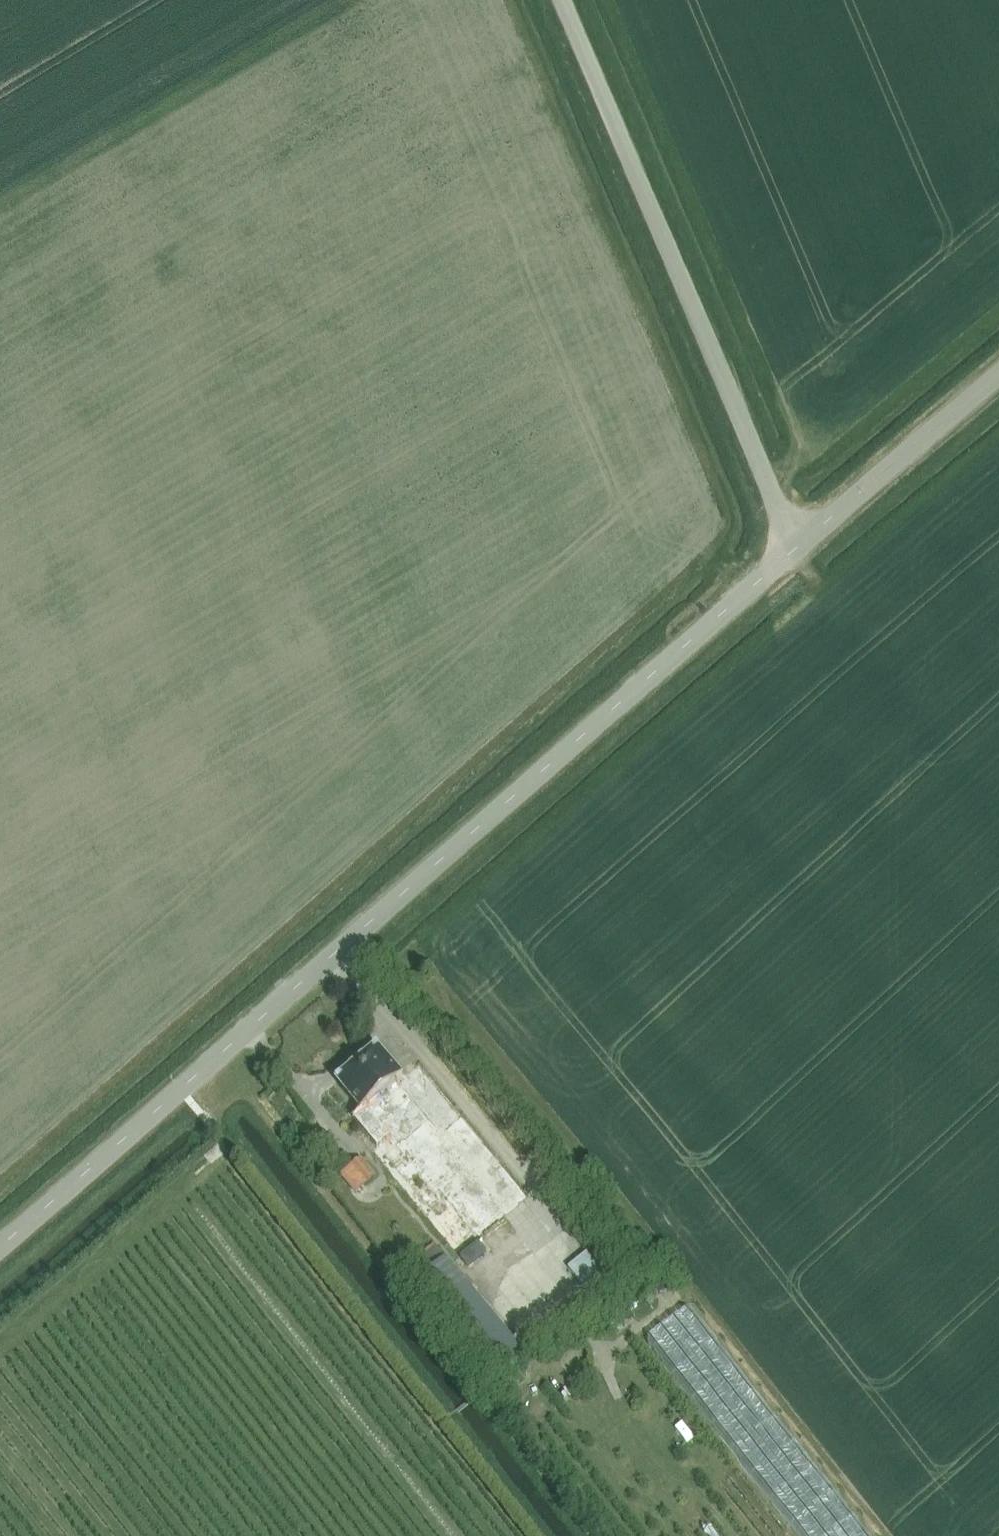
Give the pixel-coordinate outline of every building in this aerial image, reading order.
[(465,1122),(421,1060),(397,1076),(373,1042),(329,1074),(355,1112),(351,1114),(448,1251),(527,1195),(485,1137),(471,1147),(457,1128),(465,1122)] [(365,1161),(354,1170),(369,1188),(380,1179),(365,1161)] [(602,1235),(592,1243),(601,1254),(611,1246),(602,1235)] [(447,1260),(446,1262),(435,1249),(408,1272),(419,1284),(417,1285),(497,1382),(504,1376),(513,1387),(524,1378),(515,1366),(527,1357),(447,1260)] [(602,1273),(587,1253),(568,1268),(583,1288),(602,1273)] [(664,1273),(650,1285),(658,1294),(672,1282),(664,1273)] [(614,1276),(601,1285),(610,1297),(622,1287),(614,1276)] [(630,1297),(603,1318),(610,1328),(637,1307),(630,1297)]
